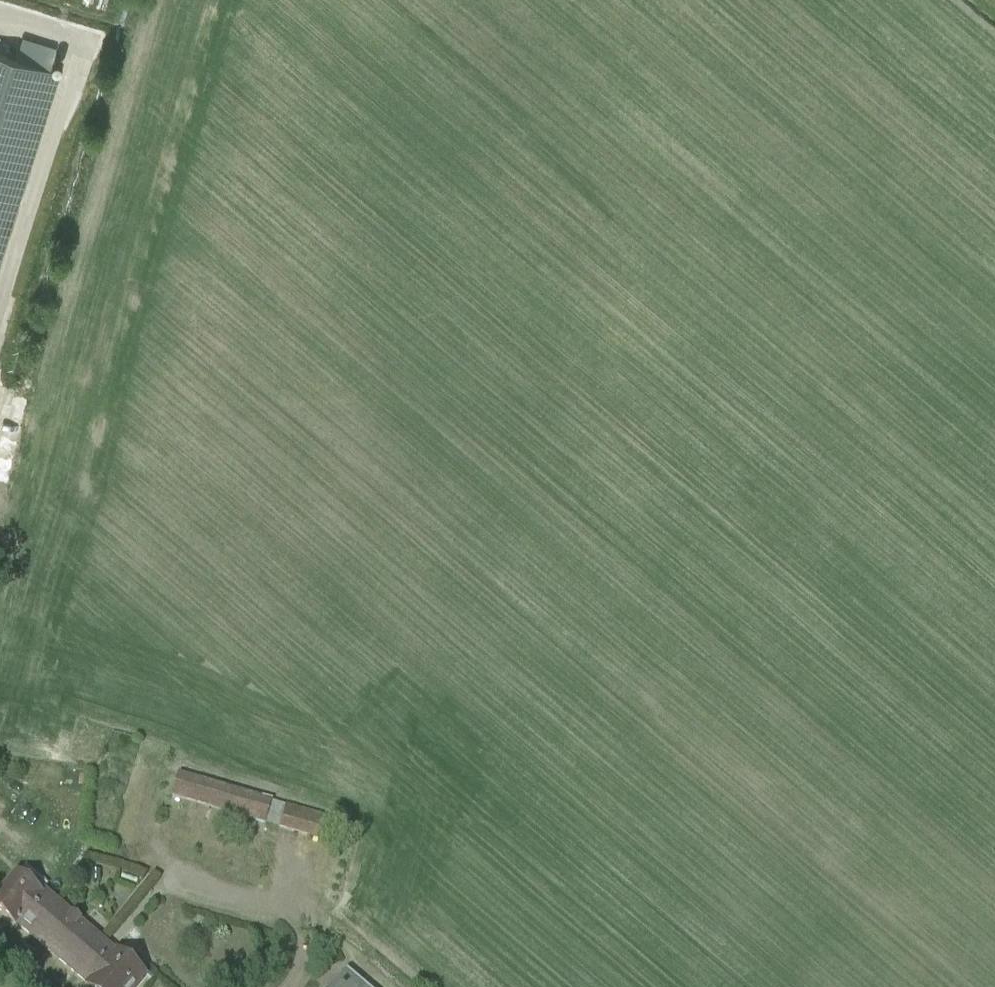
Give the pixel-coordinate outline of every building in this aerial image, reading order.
[(60,70),(50,67),(57,49),(23,38),(16,57),(0,52),(0,264),(60,70)] [(171,798),(325,843),(332,819),(286,805),(285,808),(271,804),(271,801),(178,773),(171,798)] [(42,890),(44,891),(49,884),(27,865),(19,875),(40,893),(42,890)] [(81,923),(44,891),(42,890),(40,893),(19,875),(0,897),(0,914),(15,927),(16,926),(52,957),(81,923)] [(146,977),(116,951),(115,952),(81,923),(52,957),(87,986),(137,986),(146,977)] [(334,986),(363,986),(346,973),(334,986)]
